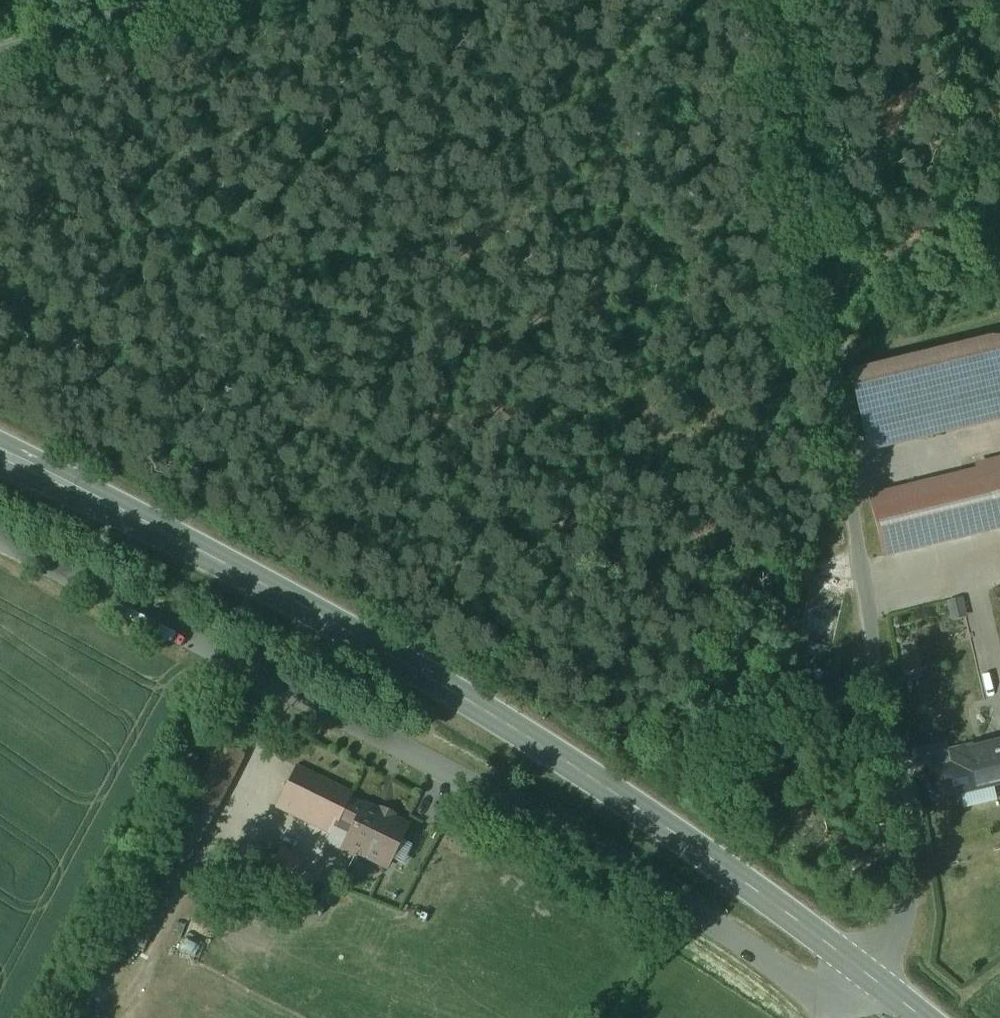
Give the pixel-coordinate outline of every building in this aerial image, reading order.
[(999,424),(999,387),(990,342),(862,369),(879,449),(999,424)] [(976,469),(991,530),(999,527),(999,464),(976,469)] [(976,469),(889,489),(902,551),(991,530),(976,469)] [(889,489),(870,492),(880,556),(902,551),(889,489)] [(965,596),(950,601),(955,620),(971,616),(965,596)] [(243,754),(215,740),(187,795),(215,809),(243,754)] [(989,742),(989,743),(950,752),(959,792),(999,782),(999,740),(989,742)] [(350,793),(295,766),(276,805),(331,833),(336,822),(348,799),(350,793)] [(215,809),(187,795),(159,847),(163,849),(165,847),(186,856),(190,858),(215,809)] [(393,815),(380,809),(378,813),(363,805),(362,806),(348,799),(336,822),(351,830),(343,845),(386,866),(406,827),(391,819),(393,815)] [(301,860),(281,849),(269,870),(290,881),(301,860)] [(196,920),(184,948),(200,955),(212,928),(196,920)]
